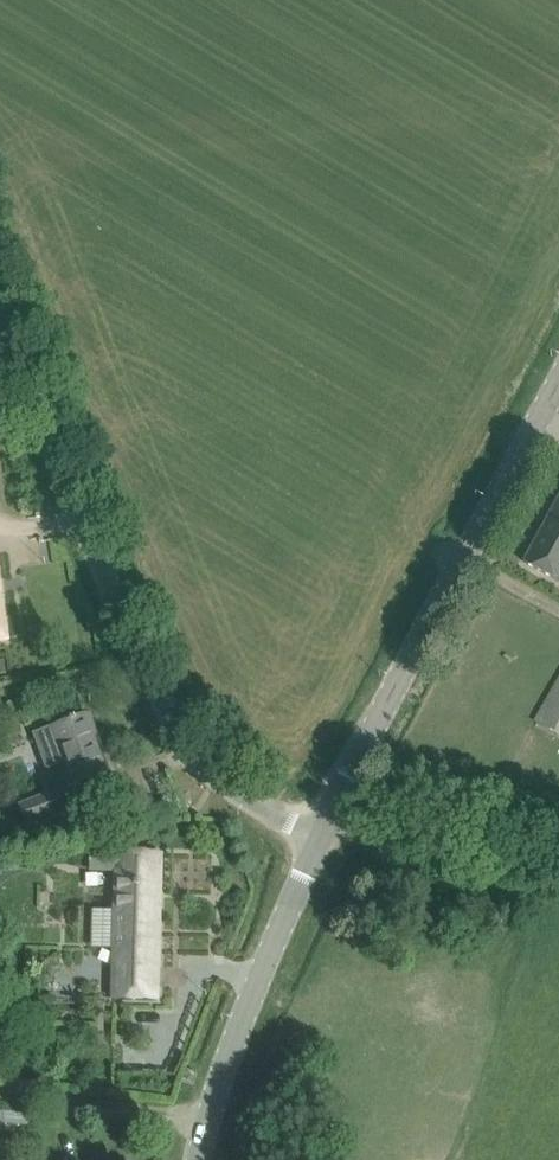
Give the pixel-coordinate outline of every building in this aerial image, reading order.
[(534,545),(557,558),(555,561),(558,564),(558,499),(534,545)] [(534,545),(524,562),(558,581),(558,564),(555,561),(557,558),(534,545)] [(537,723),(558,736),(558,684),(537,723)] [(74,788),(108,775),(92,735),(96,734),(88,714),(76,719),(76,717),(71,719),(72,720),(34,734),(49,773),(66,767),(74,788)] [(64,811),(58,795),(20,809),(27,826),(64,811)] [(157,1007),(161,854),(92,852),(92,865),(116,865),(112,1007),(157,1007)] [(197,1073),(185,1069),(180,1081),(193,1086),(197,1073)]
